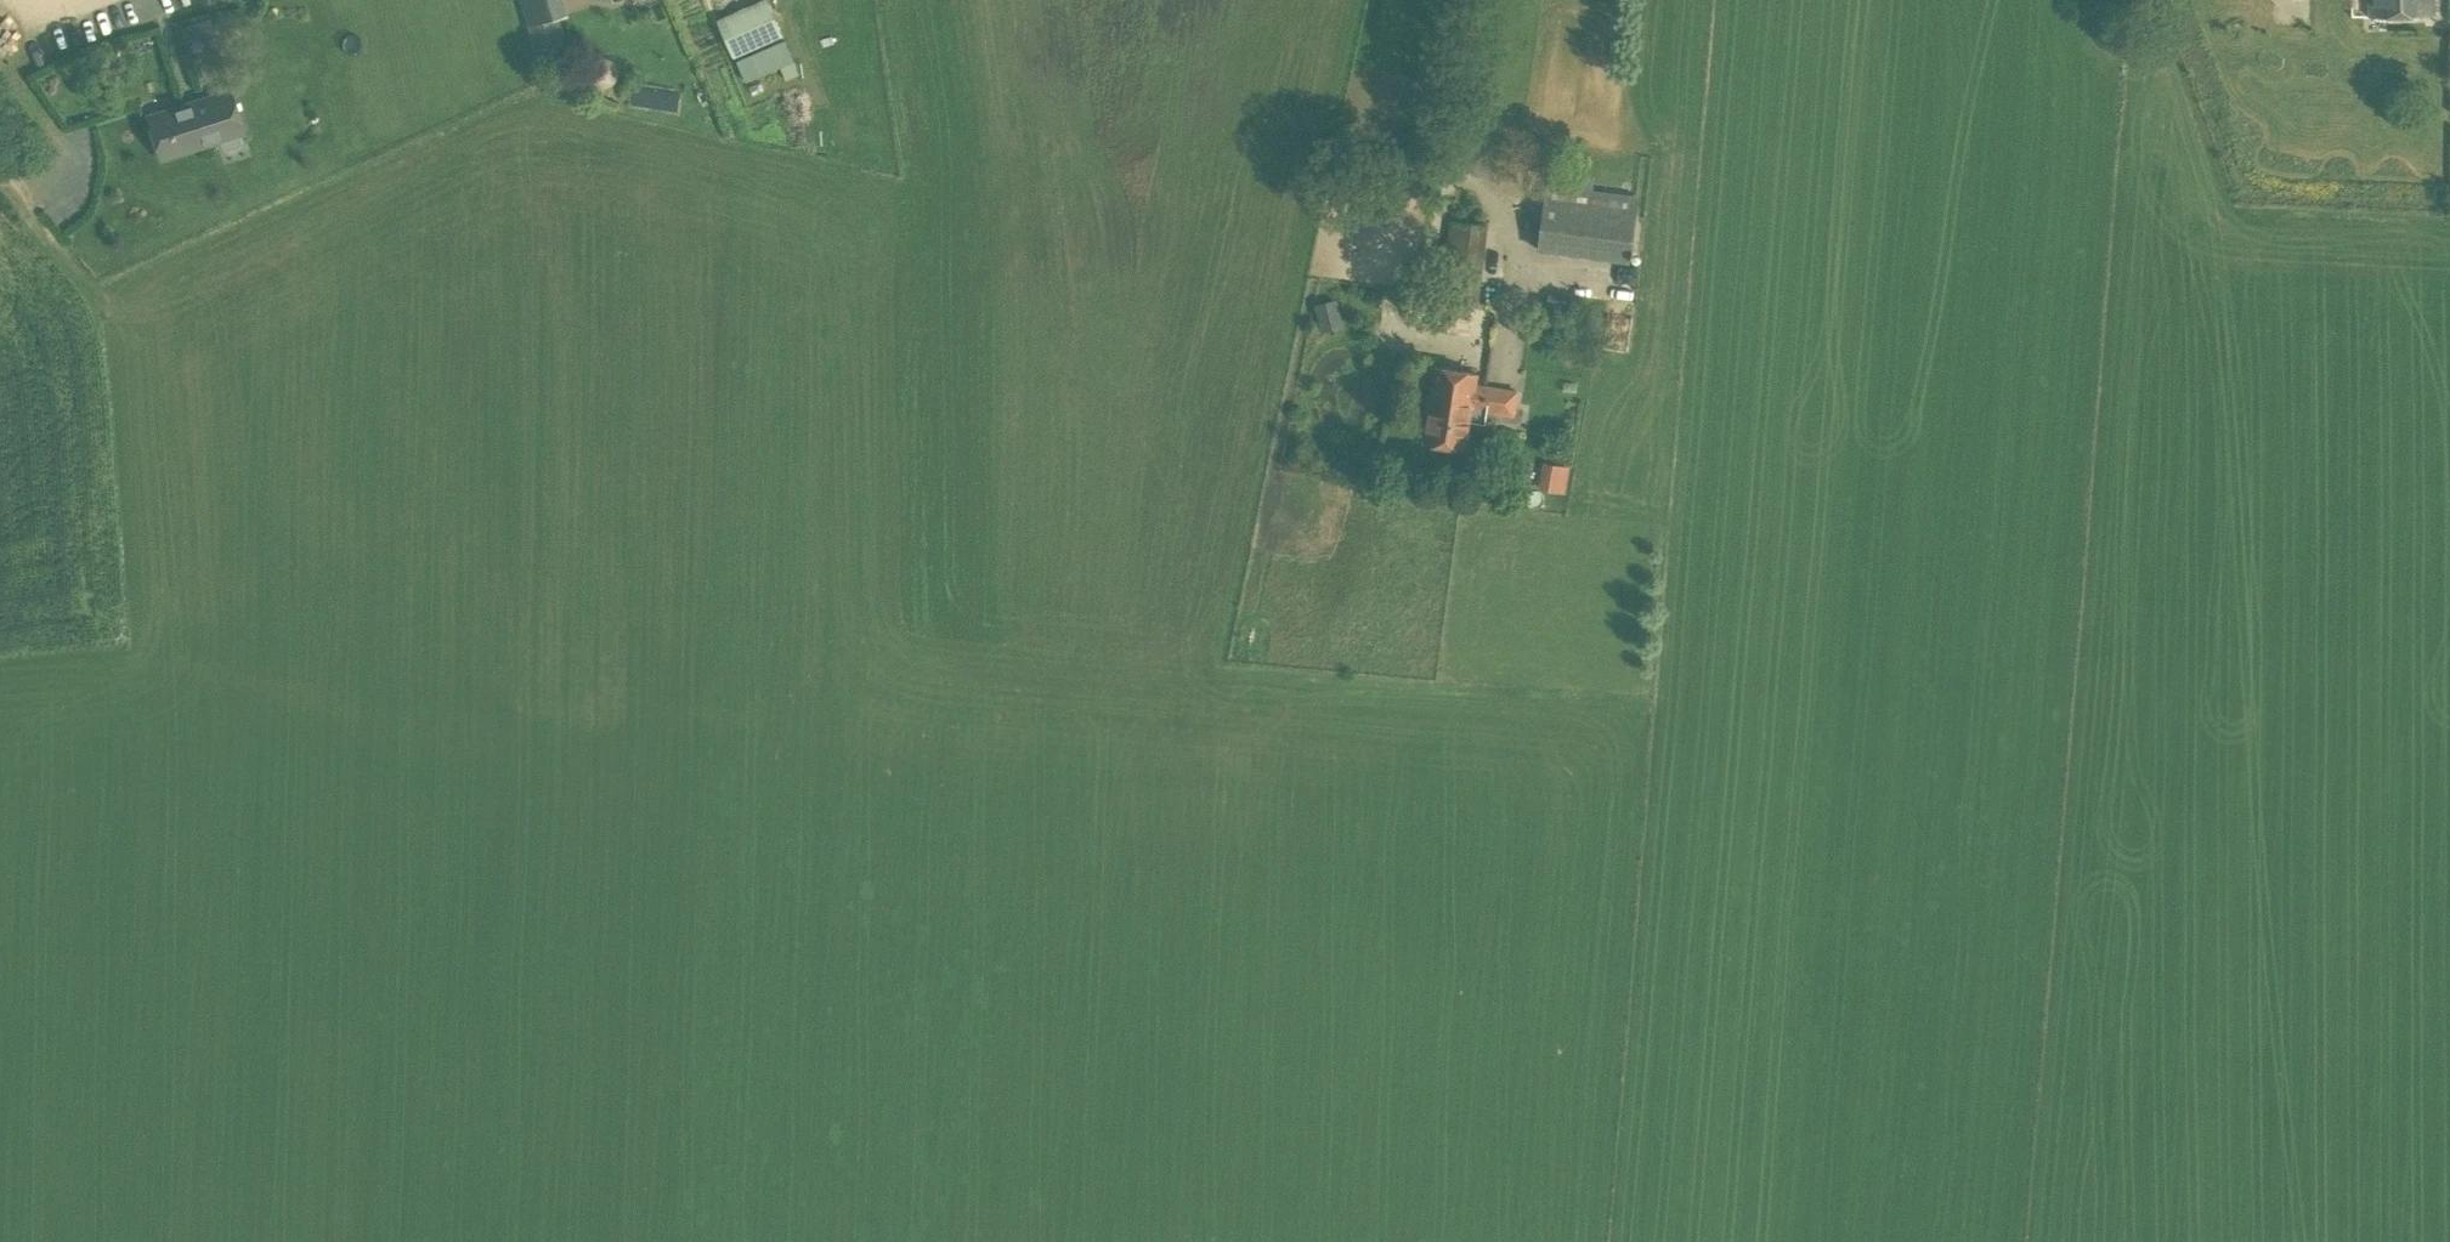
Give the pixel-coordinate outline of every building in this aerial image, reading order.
[(529,25),(553,18),(572,13),(568,0),(522,0),(529,25)] [(783,35),(768,0),(760,0),(717,19),(734,57),(783,35)] [(2370,17),(2436,15),(2435,0),(2369,0),(2370,17)] [(562,50),(553,18),(529,25),(538,56),(562,50)] [(201,37),(196,22),(182,26),(187,42),(201,37)] [(242,141),(240,135),(248,132),(235,88),(148,115),(162,159),(223,140),(225,146),(230,149),(239,146),(242,141)] [(1633,255),(1641,196),(1557,185),(1553,212),(1543,211),(1538,243),(1633,255)] [(1478,305),(1487,227),(1448,223),(1439,300),(1478,305)] [(1477,402),(1480,383),(1477,383),(1479,373),(1435,366),(1430,395),(1477,402)] [(1477,402),(1430,395),(1424,442),(1467,448),(1472,418),(1485,420),(1487,409),(1515,413),(1518,389),(1480,383),(1477,402)] [(1564,493),(1570,466),(1544,461),(1538,488),(1564,493)]
